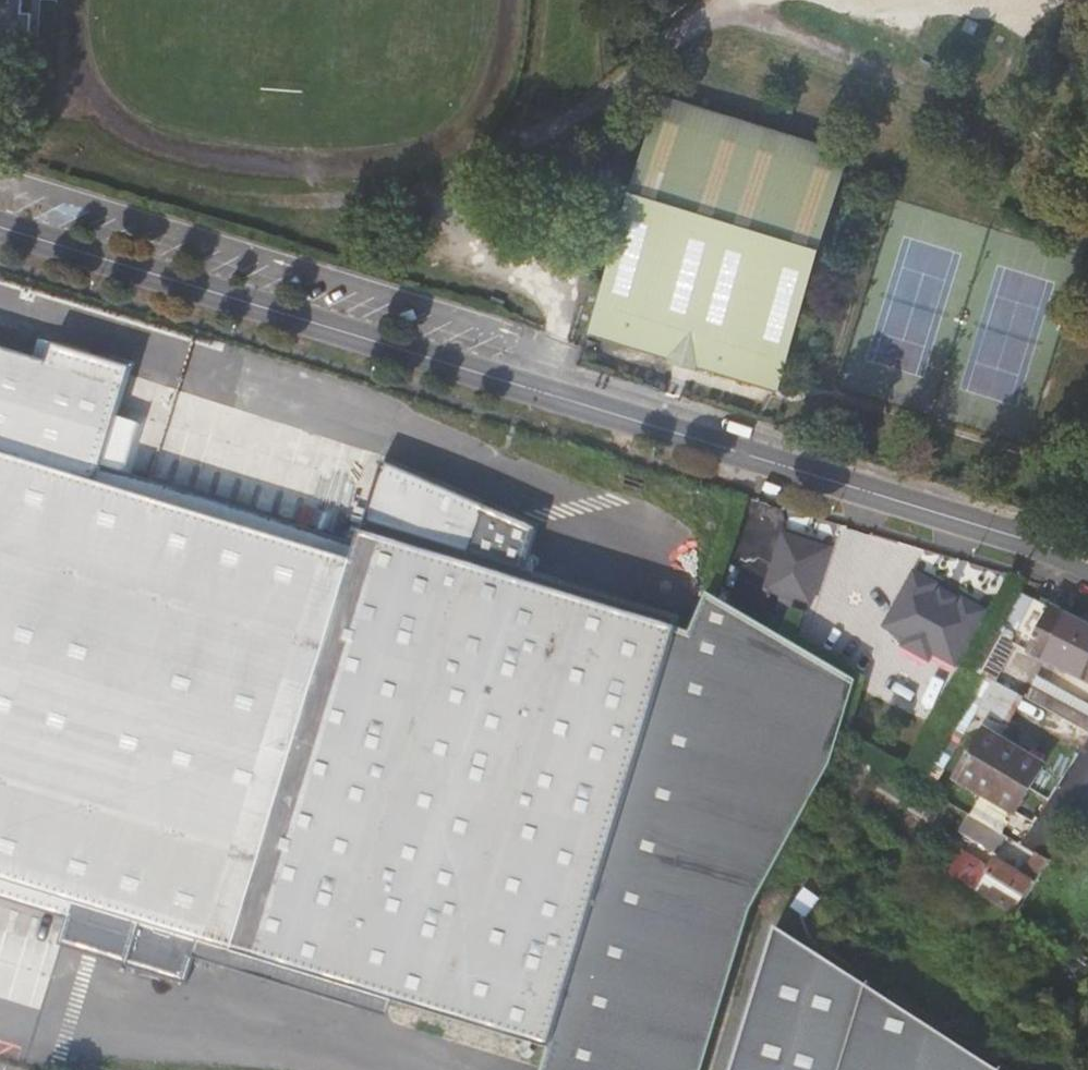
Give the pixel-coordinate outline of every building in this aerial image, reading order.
[(29,23),(30,0),(0,0),(0,21),(29,23)] [(779,390),(841,152),(659,103),(598,342),(665,360),(664,363),(694,372),(695,368),(779,390)] [(8,159),(13,143),(0,139),(0,156),(8,159)] [(75,905),(72,915),(63,947),(191,987),(203,947),(552,1056),(676,653),(522,605),(529,583),(544,533),(390,465),(360,555),(357,565),(110,489),(112,480),(145,373),(65,346),(59,368),(0,348),(0,882),(75,905)] [(360,555),(112,480),(110,489),(357,565),(360,555)] [(822,596),(810,589),(789,577),(750,554),(741,570),(812,612),(822,596)] [(878,628),(954,671),(990,608),(913,565),(878,628)] [(789,577),(810,589),(814,581),(793,569),(789,577)] [(522,605),(676,653),(682,630),(529,583),(522,605)] [(1036,595),(1015,584),(996,619),(1017,630),(1036,595)] [(552,1056),(548,1069),(705,1069),(758,910),(842,752),(863,679),(716,592),(696,634),(682,630),(676,653),(552,1056)] [(1036,595),(1017,630),(1015,635),(1016,636),(1087,675),(1087,622),(1036,595)] [(1017,630),(996,619),(981,646),(1003,659),(1016,636),(1015,635),(1017,630)] [(1003,659),(981,646),(973,661),(989,670),(996,674),(1003,659)] [(1039,670),(1028,691),(1087,723),(1087,697),(1039,670)] [(981,705),(1008,719),(1022,692),(994,678),(981,705)] [(963,772),(995,793),(1019,808),(1048,762),(991,726),(963,772)] [(982,815),(991,820),(1006,829),(1019,808),(995,793),(982,815)] [(975,820),(987,828),(991,820),(982,815),(979,813),(975,820)] [(991,820),(987,828),(1012,843),(1016,836),(1006,829),(991,820)] [(954,872),(959,875),(971,853),(967,850),(954,872)] [(971,853),(959,875),(1012,909),(1031,879),(1038,883),(1052,859),(1040,850),(1025,875),(997,857),(991,866),(971,853)] [(72,915),(75,905),(0,882),(0,893),(72,915)] [(773,934),(731,1069),(997,1069),(773,934)]
